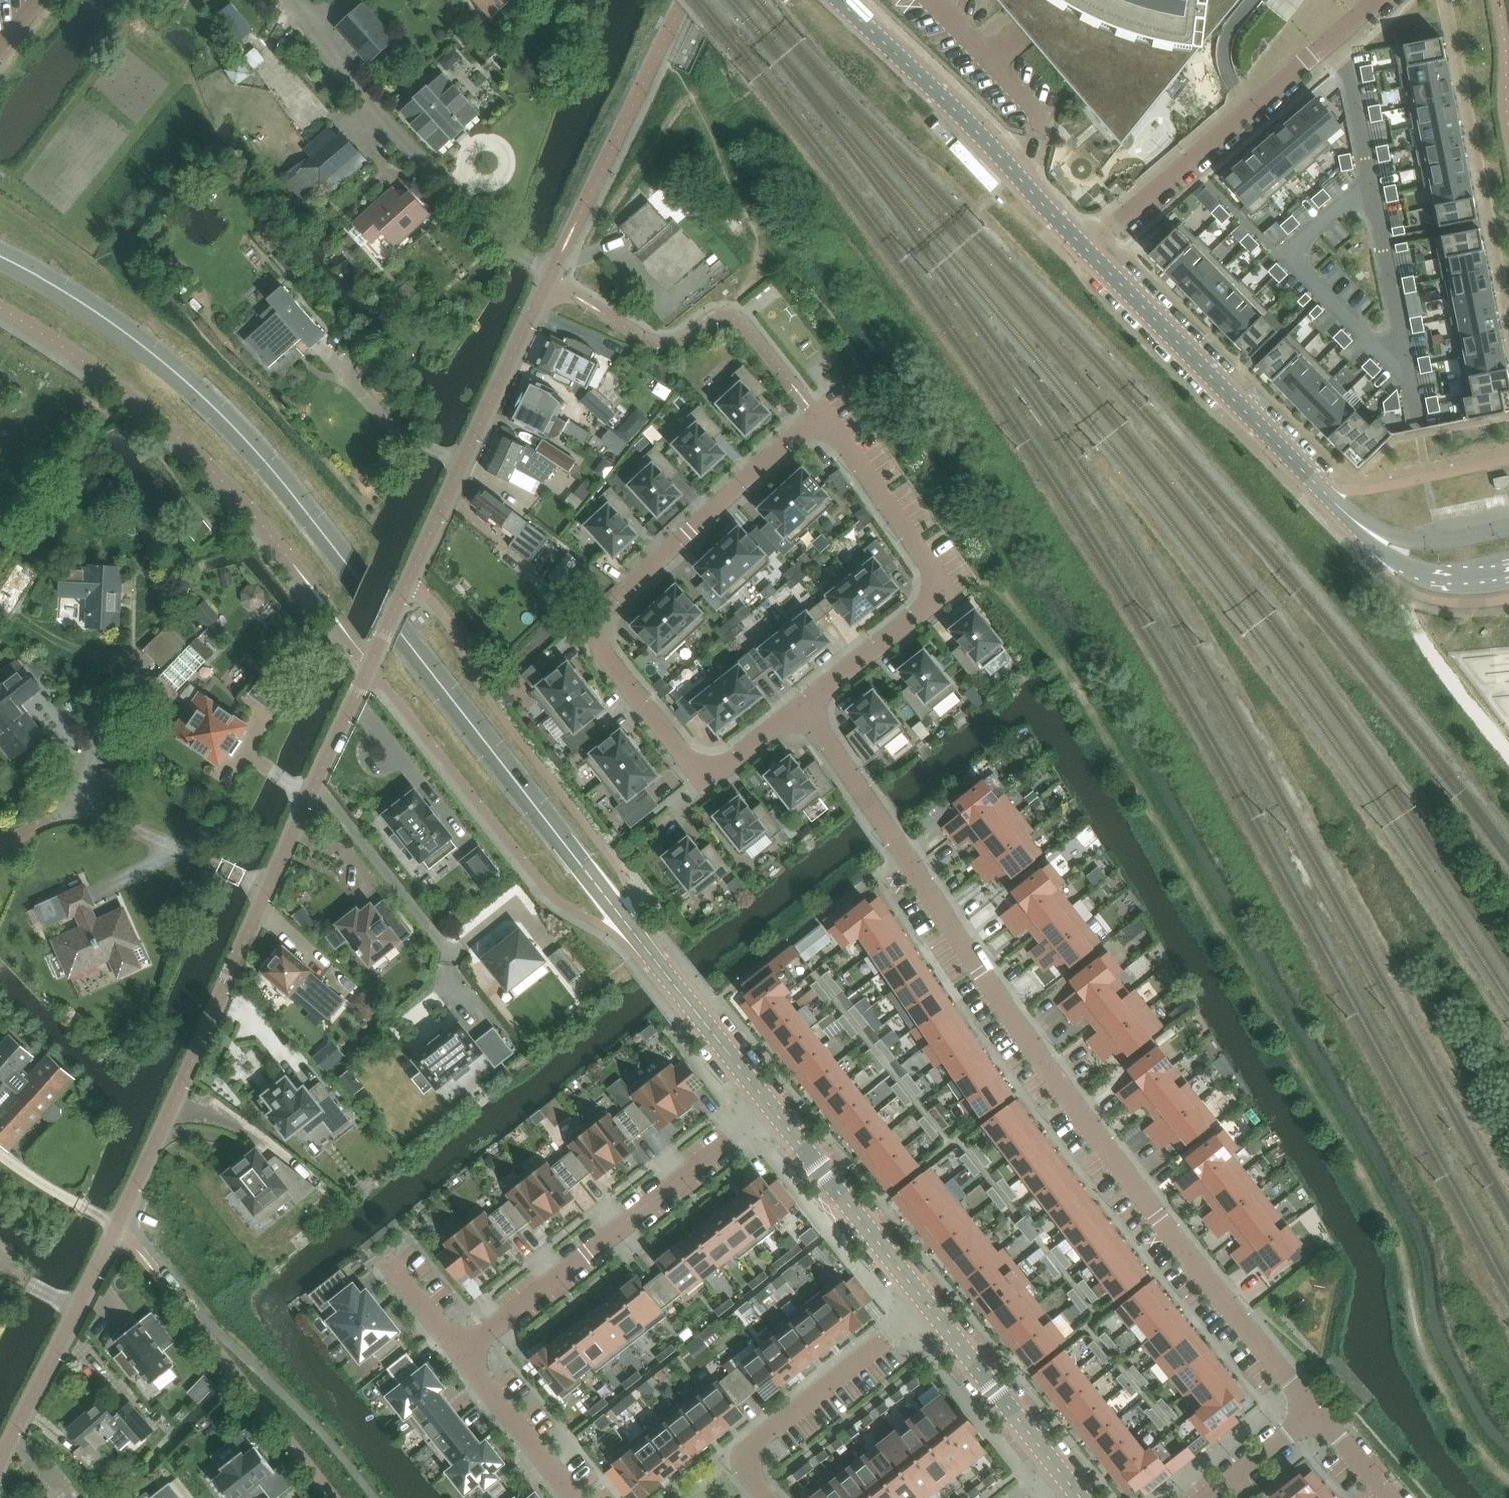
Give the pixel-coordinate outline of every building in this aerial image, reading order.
[(491,18),(512,0),(475,0),(491,18)] [(1028,35),(1122,145),(1240,0),(998,0),(1028,35)] [(395,40),(363,4),(336,28),(369,64),(395,40)] [(1446,59),(1442,38),(1395,47),(1399,68),(1446,59)] [(560,64),(567,51),(553,44),(547,57),(560,64)] [(265,61),(255,48),(244,57),(255,70),(265,61)] [(1405,88),(1450,79),(1446,59),(1399,68),(1403,89),(1405,88)] [(241,61),(228,70),(236,83),(249,74),(241,61)] [(1374,73),(1372,65),(1361,67),(1362,75),(1374,73)] [(1375,81),(1374,73),(1362,75),(1364,83),(1375,81)] [(479,115),(468,102),(469,102),(455,87),(443,75),(429,88),(424,82),(411,93),(417,99),(402,112),(413,125),(426,140),(427,140),(438,152),(452,139),(453,140),(465,129),(465,128),(479,115)] [(1409,108),(1454,99),(1450,79),(1405,88),(1409,108)] [(1342,127),(1317,98),(1302,111),(1301,112),(1326,141),(1327,141),(1342,127)] [(1458,119),(1454,100),(1454,99),(1409,108),(1413,129),(1420,127),(1420,126),(1458,119)] [(1382,113),(1380,105),(1368,107),(1370,115),(1382,113)] [(1326,141),(1301,112),(1286,124),(1285,125),(1315,160),(1316,159),(1331,146),(1327,141),(1326,141)] [(1383,121),(1382,113),(1370,115),(1371,123),(1383,121)] [(1462,140),(1458,120),(1458,119),(1420,126),(1420,127),(1424,147),(1462,140)] [(1315,160),(1285,125),(1270,138),(1300,173),(1299,174),(1300,176),(1318,161),(1316,159),(1315,160)] [(306,199),(359,152),(341,133),(338,136),(330,127),(305,149),(312,156),(284,175),(306,199)] [(1300,173),(1270,138),(1269,139),(1254,152),(1284,186),(1299,174),(1300,173)] [(1466,160),(1462,140),(1424,147),(1417,149),(1421,169),(1466,160)] [(1390,153),(1388,145),(1376,147),(1378,155),(1390,153)] [(1284,186),(1254,152),(1252,154),(1240,164),(1239,165),(1269,200),(1269,199),(1284,186)] [(1391,161),(1390,153),(1378,155),(1379,163),(1391,161)] [(1352,162),(1351,154),(1339,156),(1340,164),(1352,162)] [(1470,179),(1466,160),(1421,169),(1425,189),(1427,188),(1427,187),(1470,179)] [(1354,170),(1352,162),(1340,164),(1342,172),(1354,170)] [(1269,200),(1239,165),(1223,179),(1254,215),(1271,201),(1269,199),(1269,200)] [(1473,198),(1470,180),(1470,179),(1427,187),(1427,188),(1431,206),(1431,207),(1474,199),(1473,198)] [(1397,193),(1396,185),(1384,187),(1386,195),(1397,193)] [(1332,198),(1324,189),(1318,194),(1326,203),(1332,198)] [(407,236),(430,215),(410,193),(398,203),(389,192),(374,206),(354,223),(372,243),(384,233),(396,246),(398,244),(400,246),(409,238),(407,236)] [(1399,201),(1397,193),(1386,195),(1387,203),(1399,201)] [(1326,203),(1318,194),(1311,200),(1319,209),(1326,203)] [(1478,220),(1474,199),(1431,207),(1431,206),(1429,207),(1433,229),(1478,220)] [(669,224),(649,202),(620,228),(639,250),(640,251),(670,225),(669,224)] [(1217,219),(1226,211),(1220,205),(1211,213),(1217,219)] [(1223,225),(1231,216),(1226,211),(1217,219),(1223,225)] [(741,226),(732,214),(724,221),(734,232),(741,226)] [(1301,225),(1293,215),(1287,221),(1295,230),(1301,225)] [(639,250),(634,254),(666,291),(706,256),(673,219),(669,224),(670,225),(640,251),(639,250)] [(1295,230),(1287,221),(1281,226),(1288,235),(1295,230)] [(1164,271),(1197,239),(1196,238),(1182,223),(1177,228),(1167,237),(1165,236),(1147,253),(1164,270),(1164,271)] [(1406,234),(1404,226),(1392,229),(1394,236),(1406,234)] [(1484,250),(1480,229),(1435,238),(1439,259),(1484,250)] [(1246,248),(1254,240),(1249,234),(1240,243),(1246,248)] [(1179,285),(1211,253),(1212,254),(1214,252),(1198,236),(1196,238),(1197,239),(1164,271),(1179,285)] [(1251,254),(1260,246),(1254,240),(1246,248),(1251,254)] [(1409,251),(1407,243),(1396,245),(1397,253),(1409,251)] [(1488,270),(1484,250),(1439,259),(1443,280),(1445,279),(1445,278),(1488,270)] [(293,262),(284,251),(277,257),(286,268),(293,262)] [(1193,300),(1226,268),(1212,254),(1211,253),(1179,285),(1179,286),(1193,300)] [(1274,278),(1283,269),(1277,263),(1268,272),(1274,278)] [(1207,314),(1240,282),(1239,282),(1226,268),(1193,300),(1206,314),(1207,314)] [(1280,283),(1288,275),(1283,269),(1274,278),(1280,283)] [(1492,290),(1488,271),(1488,270),(1445,278),(1445,279),(1449,299),(1454,298),(1454,297),(1492,290)] [(1416,284),(1414,276),(1402,278),(1404,286),(1416,284)] [(1221,329),(1254,297),(1255,298),(1257,296),(1241,280),(1239,282),(1240,282),(1207,314),(1221,329)] [(1417,292),(1416,284),(1404,286),(1405,294),(1417,292)] [(327,336),(283,287),(268,300),(279,312),(246,341),(270,368),(303,339),(312,349),(327,336)] [(1495,309),(1492,291),(1492,290),(1454,297),(1454,298),(1458,316),(1458,317),(1496,310),(1495,309)] [(1303,307),(1312,299),(1306,293),(1298,302),(1303,307)] [(1236,344),(1269,311),(1255,298),(1254,297),(1221,329),(1222,330),(1236,344)] [(1315,320),(1324,311),(1318,305),(1310,314),(1315,320)] [(1499,330),(1496,310),(1458,317),(1458,316),(1450,318),(1455,340),(1457,339),(1457,338),(1499,330)] [(1251,359),(1283,327),(1269,312),(1269,311),(1236,344),(1251,359)] [(1423,324),(1422,316),(1410,319),(1412,326),(1423,324)] [(1425,332),(1423,324),(1412,326),(1413,334),(1425,332)] [(1339,344),(1348,335),(1342,330),(1333,338),(1339,344)] [(1503,349),(1500,331),(1499,330),(1457,338),(1457,339),(1461,357),(1461,358),(1503,350),(1503,349)] [(1272,381),(1305,349),(1304,348),(1290,333),(1257,365),(1272,380),(1272,381)] [(1345,350),(1353,341),(1348,335),(1339,344),(1345,350)] [(598,364),(592,361),(595,354),(596,354),(597,353),(594,351),(591,349),(588,347),(585,345),(582,343),(579,341),(575,340),(572,339),(568,338),(565,338),(565,339),(566,339),(564,343),(552,337),(536,368),(552,376),(552,377),(551,376),(551,377),(554,379),(557,382),(561,384),(565,386),(569,387),(573,388),(573,387),(575,383),(586,388),(586,389),(587,389),(600,364),(599,364),(598,364)] [(1286,395),(1319,363),(1318,362),(1305,349),(1272,381),(1286,395)] [(1507,369),(1503,350),(1461,358),(1461,357),(1458,358),(1462,378),(1462,379),(1507,370),(1507,369)] [(1431,364),(1430,356),(1418,358),(1419,366),(1431,364)] [(1368,373),(1376,364),(1371,359),(1362,367),(1368,373)] [(1329,384),(1334,379),(1319,363),(1286,395),(1301,410),(1328,383),(1329,384)] [(1373,379),(1382,370),(1376,364),(1368,373),(1373,379)] [(1433,372),(1431,364),(1419,366),(1421,374),(1433,372)] [(762,403),(754,395),(763,387),(744,366),(732,376),(734,378),(713,397),(727,412),(726,412),(739,426),(740,426),(747,434),(748,433),(763,420),(762,419),(769,414),(761,405),(762,403)] [(1507,370),(1462,379),(1466,398),(1466,399),(1502,392),(1502,393),(1508,391),(1508,378),(1507,370)] [(564,402),(555,392),(530,380),(521,399),(557,418),(564,402)] [(1315,424),(1343,397),(1329,384),(1328,383),(1301,410),(1301,411),(1315,424)] [(1398,390),(1390,396),(1393,411),(1401,410),(1398,390)] [(614,414),(590,392),(581,400),(599,417),(598,419),(604,425),(607,422),(614,429),(625,417),(617,410),(614,414)] [(1506,413),(1502,393),(1502,392),(1466,399),(1466,398),(1459,399),(1463,420),(1463,421),(1506,413)] [(1393,411),(1390,396),(1383,403),(1385,413),(1393,411)] [(1439,404),(1438,396),(1426,398),(1427,406),(1439,404)] [(1329,439),(1357,412),(1356,411),(1343,397),(1315,424),(1328,438),(1329,439)] [(567,423),(557,418),(521,399),(510,420),(550,440),(554,432),(561,435),(563,432),(567,423)] [(1441,412),(1439,404),(1427,406),(1429,414),(1441,412)] [(1350,447),(1376,421),(1361,406),(1356,411),(1357,412),(1329,439),(1344,454),(1351,448),(1350,447)] [(718,444),(710,435),(719,427),(701,407),(689,417),(690,419),(669,438),(682,453),(703,474),(704,473),(718,460),(725,454),(716,445),(718,444)] [(1365,462),(1393,435),(1392,434),(1377,419),(1376,421),(1350,447),(1351,448),(1365,462)] [(567,423),(563,432),(584,445),(591,433),(569,420),(567,423)] [(628,445),(604,425),(598,433),(622,453),(628,445)] [(557,467),(528,445),(527,447),(503,436),(486,470),(510,482),(516,469),(546,483),(557,467)] [(584,466),(543,440),(536,450),(577,476),(584,466)] [(674,485),(666,476),(675,468),(656,447),(644,458),(646,459),(625,478),(638,493),(651,508),(651,507),(658,515),(660,514),(674,501),(680,495),(672,486),(674,485)] [(797,476),(781,490),(813,524),(834,504),(821,490),(822,488),(811,476),(810,478),(808,475),(803,470),(797,476)] [(842,495),(852,488),(839,470),(829,477),(842,495)] [(1508,476),(1493,479),(1496,489),(1508,486),(1508,477),(1508,476)] [(582,501),(592,490),(584,483),(574,495),(582,501)] [(630,525),(622,517),(631,508),(611,488),(600,498),(608,507),(587,526),(594,534),(607,548),(614,556),(616,554),(616,555),(630,542),(630,541),(636,535),(628,527),(630,525)] [(549,539),(513,511),(512,512),(483,489),(472,504),(480,510),(476,514),(486,522),(490,517),(501,526),(516,537),(509,547),(510,547),(531,563),(549,539)] [(767,504),(761,509),(768,516),(766,518),(770,522),(761,530),(785,556),(796,546),(793,542),(813,524),(781,490),(767,503),(767,504)] [(860,521),(870,514),(865,507),(856,514),(860,521)] [(865,527),(874,521),(870,514),(860,521),(865,527)] [(197,543),(212,530),(204,521),(190,534),(197,543)] [(771,562),(757,548),(759,546),(748,534),(746,536),(740,529),(734,534),(731,531),(717,545),(719,547),(718,548),(743,575),(749,582),(771,562)] [(892,579),(885,570),(894,563),(876,541),(865,550),(867,554),(846,570),(875,606),(877,609),(893,597),(890,594),(897,588),(891,581),(892,579)] [(743,575),(718,548),(703,561),(704,562),(698,567),(704,575),(703,576),(714,588),(715,587),(722,594),(743,575)] [(804,568),(807,565),(802,559),(794,566),(799,573),(804,568)] [(119,627),(121,568),(90,566),(90,569),(63,568),(62,596),(89,597),(88,626),(119,627)] [(795,576),(799,573),(794,566),(784,575),(789,581),(795,576)] [(800,582),(809,574),(804,568),(799,573),(795,576),(800,582)] [(875,606),(846,570),(823,588),(829,596),(818,605),(826,615),(836,607),(844,618),(846,616),(852,624),(858,619),(859,619),(875,606)] [(791,590),(800,582),(795,576),(789,581),(786,584),(791,590)] [(263,600),(263,593),(257,587),(250,588),(244,593),(244,601),(250,606),(258,606),(263,600)] [(707,621),(694,606),(696,605),(685,593),(683,594),(676,587),(670,592),(655,606),(686,640),(707,621)] [(823,634),(825,633),(817,622),(826,615),(818,605),(807,614),(801,606),(779,623),(808,660),(808,659),(810,662),(825,650),(823,647),(829,642),(823,634)] [(686,640),(655,606),(640,620),(641,620),(634,626),(641,633),(639,634),(650,646),(652,645),(665,659),(686,640)] [(1007,650),(994,635),(995,635),(983,619),(982,619),(976,611),(974,613),(974,612),(959,624),(959,625),(952,630),(960,639),(958,641),(965,650),(956,657),(974,680),(986,670),(985,668),(1007,650)] [(739,624),(742,621),(737,615),(728,623),(733,629),(739,624)] [(730,632),(733,629),(728,623),(718,631),(724,637),(730,632)] [(808,660),(779,623),(778,624),(781,628),(759,646),(768,657),(766,658),(776,671),(778,670),(784,677),(791,672),(791,673),(808,660)] [(735,638),(744,630),(739,624),(733,629),(730,632),(735,638)] [(161,667),(188,644),(169,625),(144,650),(161,667)] [(726,646),(735,638),(730,632),(724,637),(722,638),(720,640),(726,646)] [(198,638),(146,692),(162,707),(214,653),(198,638)] [(956,691),(943,675),(931,660),(925,652),(923,653),(908,665),(901,670),(909,680),(907,681),(914,690),(905,698),(923,720),(935,710),(933,708),(956,691)] [(736,663),(714,681),(740,713),(756,701),(755,700),(762,695),(756,687),(757,686),(747,673),(746,675),(736,663)] [(548,680),(532,693),(550,715),(558,709),(589,684),(577,668),(573,671),(568,664),(560,670),(559,669),(546,679),(548,680)] [(13,759),(44,735),(21,705),(41,689),(25,668),(0,687),(0,742),(13,759)] [(711,676),(678,702),(692,720),(700,713),(709,724),(711,723),(717,731),(723,726),(724,726),(740,713),(714,681),(711,676)] [(658,692),(667,685),(663,678),(653,686),(658,692)] [(558,709),(550,715),(567,737),(563,740),(573,752),(596,733),(588,724),(597,717),(596,715),(604,709),(599,703),(602,700),(589,684),(558,709)] [(663,698),(672,691),(667,685),(658,692),(663,698)] [(515,700),(507,690),(501,695),(508,705),(515,700)] [(857,705),(850,711),(858,720),(856,722),(863,731),(860,733),(850,741),(866,765),(878,756),(873,749),(901,728),(892,716),(892,715),(880,700),(874,692),(872,693),(857,705)] [(246,728),(245,725),(245,724),(200,693),(191,706),(199,712),(181,738),(218,764),(218,763),(222,763),(230,752),(230,751),(229,748),(229,747),(228,747),(233,740),(234,741),(234,740),(238,740),(246,729),(246,728)] [(601,748),(586,760),(603,782),(640,754),(639,753),(642,751),(630,736),(627,738),(622,731),(614,738),(612,736),(600,746),(601,748)] [(562,760),(555,751),(549,756),(556,765),(562,760)] [(640,754),(603,782),(621,804),(616,808),(631,828),(655,809),(641,792),(651,784),(649,783),(657,776),(652,770),(640,754)] [(837,787),(820,765),(807,775),(800,766),(798,767),(791,758),(784,763),(782,760),(767,772),(769,775),(768,776),(774,784),(774,785),(786,800),(786,799),(798,815),(822,797),(823,798),(837,787)] [(570,769),(562,760),(556,765),(564,774),(570,769)] [(951,837),(1004,796),(1004,795),(999,799),(984,781),(955,804),(962,812),(943,827),(951,837)] [(453,837),(438,819),(415,790),(384,815),(398,832),(391,837),(401,850),(407,845),(421,862),(453,837)] [(977,846),(1019,813),(1004,796),(951,837),(959,847),(971,839),(977,846)] [(783,830),(765,808),(756,815),(749,806),(747,808),(740,798),(733,803),(731,800),(715,812),(718,816),(716,817),(723,825),(720,827),(732,842),(735,840),(744,852),(766,834),(771,840),(783,830)] [(980,873),(1033,831),(1019,813),(977,846),(983,854),(972,863),(980,873)] [(622,835),(615,826),(608,831),(616,840),(622,835)] [(1006,883),(1042,854),(1028,836),(1033,832),(1033,831),(980,873),(988,883),(999,874),(1006,883)] [(732,871),(714,848),(705,856),(698,847),(696,848),(689,839),(682,844),(666,856),(667,856),(665,857),(672,865),(671,866),(683,881),(684,880),(696,896),(718,879),(720,880),(732,871)] [(498,872),(479,848),(462,862),(480,886),(498,872)] [(1009,926),(1065,882),(1050,863),(1013,892),(1020,901),(1001,916),(1009,926)] [(1035,935),(1071,906),(1058,889),(1065,883),(1065,882),(1009,926),(1017,936),(1029,927),(1035,935)] [(139,945),(124,910),(97,922),(91,907),(94,906),(86,887),(63,897),(71,916),(78,913),(85,928),(56,941),(71,975),(112,958),(120,976),(140,967),(132,948),(139,945)] [(860,936),(890,915),(888,912),(877,898),(870,904),(867,900),(858,907),(852,900),(825,921),(845,947),(860,936)] [(1038,962),(1086,924),(1071,906),(1035,935),(1041,943),(1030,951),(1038,962)] [(386,955),(411,935),(393,911),(382,920),(371,907),(361,915),(358,911),(354,914),(353,911),(342,920),(343,922),(340,925),(360,950),(358,952),(361,956),(363,954),(370,963),(384,953),(386,955)] [(1141,914),(1123,930),(1131,940),(1149,925),(1150,925),(1146,920),(1141,914)] [(872,953),(902,933),(890,915),(860,936),(872,953)] [(1064,971),(1100,943),(1086,924),(1038,962),(1046,972),(1057,963),(1064,971)] [(545,961),(521,930),(485,959),(509,989),(545,961)] [(884,971),(915,951),(902,933),(872,953),(884,971)] [(749,999),(742,1005),(753,1020),(799,984),(786,966),(793,961),(800,955),(794,946),(786,952),(779,958),(743,986),(750,994),(747,996),(749,999)] [(581,976),(559,949),(549,958),(570,984),(581,976)] [(344,1000),(311,971),(286,950),(282,950),(273,961),(270,961),(265,967),(265,970),(263,972),(281,987),(281,990),(285,993),(288,993),(291,995),(295,991),(314,1007),(312,1009),(323,1018),(344,1000)] [(896,989),(927,968),(915,951),(884,971),(896,989)] [(1067,1015),(1123,971),(1108,952),(1071,981),(1078,990),(1059,1004),(1067,1015)] [(908,1007),(939,986),(927,968),(896,989),(908,1007)] [(1093,1024),(1134,991),(1134,990),(1129,994),(1116,977),(1123,971),(1067,1015),(1075,1025),(1087,1016),(1093,1024)] [(835,982),(828,972),(821,977),(829,987),(835,982)] [(825,990),(817,981),(811,986),(818,995),(825,990)] [(843,991),(835,982),(829,987),(836,996),(843,991)] [(799,984),(753,1020),(767,1037),(798,1012),(784,996),(799,984)] [(912,1030),(951,1004),(939,986),(908,1007),(920,1024),(912,1030)] [(832,1000),(825,990),(818,995),(826,1005),(832,1000)] [(1096,1050),(1149,1009),(1134,991),(1093,1024),(1099,1031),(1088,1040),(1096,1050)] [(378,1009),(362,994),(352,1004),(368,1019),(378,1009)] [(924,1048),(963,1022),(951,1004),(912,1030),(924,1048)] [(862,1015),(854,1006),(848,1010),(856,1020),(862,1015)] [(1122,1060),(1163,1027),(1149,1009),(1096,1050),(1104,1061),(1115,1052),(1122,1060)] [(780,1054),(811,1029),(798,1012),(767,1037),(780,1054)] [(851,1024),(844,1015),(838,1020),(845,1029),(851,1024)] [(869,1024),(862,1015),(856,1020),(863,1029),(869,1024)] [(468,1065),(484,1053),(496,1067),(514,1053),(494,1028),(476,1042),(460,1022),(442,1037),(441,1036),(431,1044),(432,1045),(413,1059),(437,1090),(453,1077),(457,1081),(471,1069),(468,1065)] [(652,1022),(640,1032),(647,1040),(659,1030),(652,1022)] [(937,1066),(975,1040),(963,1022),(924,1048),(937,1066)] [(859,1034),(851,1024),(845,1029),(853,1038),(859,1034)] [(794,1071),(824,1046),(811,1029),(780,1054),(794,1071)] [(9,1151),(42,1115),(49,1122),(56,1121),(62,1115),(61,1109),(54,1102),(64,1091),(74,1079),(49,1056),(31,1076),(23,1068),(34,1057),(9,1035),(0,1045),(0,1142),(9,1151)] [(889,1049),(881,1039),(875,1044),(883,1054),(889,1049)] [(957,1078),(987,1058),(975,1040),(937,1066),(937,1067),(945,1061),(957,1078)] [(807,1088),(838,1063),(824,1046),(794,1071),(807,1088)] [(1125,1103),(1173,1066),(1158,1047),(1129,1070),(1136,1078),(1117,1093),(1125,1103)] [(878,1058),(871,1048),(864,1053),(872,1063),(878,1058)] [(896,1058),(889,1049),(883,1054),(890,1063),(896,1058)] [(886,1067),(878,1058),(872,1063),(879,1072),(886,1067)] [(957,1078),(949,1084),(961,1102),(999,1076),(987,1058),(957,1078)] [(665,1061),(648,1075),(681,1117),(693,1107),(690,1104),(698,1098),(693,1092),(702,1085),(684,1062),(675,1069),(672,1066),(670,1068),(665,1061)] [(820,1105),(851,1080),(838,1063),(807,1088),(820,1105)] [(1151,1112),(1187,1084),(1173,1066),(1125,1103),(1133,1114),(1145,1105),(1151,1112)] [(349,1068),(336,1078),(350,1096),(363,1086),(349,1068)] [(916,1083),(908,1073),(902,1078),(909,1088),(916,1083)] [(621,1078),(608,1088),(624,1109),(642,1132),(654,1123),(658,1129),(677,1114),(680,1118),(681,1117),(648,1075),(630,1089),(621,1078)] [(974,1120),(1012,1094),(999,1076),(961,1102),(974,1120)] [(345,1113),(320,1082),(308,1092),(305,1088),(299,1092),(287,1078),(265,1096),(276,1110),(270,1115),(277,1124),(276,1125),(280,1130),(281,1129),(288,1137),(297,1130),(304,1138),(324,1123),(327,1128),(345,1113)] [(834,1121),(865,1097),(851,1080),(820,1105),(834,1121)] [(905,1092),(898,1082),(891,1087),(899,1097),(905,1092)] [(923,1092),(916,1083),(909,1088),(917,1097),(923,1092)] [(1154,1139),(1202,1101),(1187,1084),(1151,1112),(1157,1120),(1146,1129),(1154,1139)] [(912,1101),(905,1092),(899,1097),(906,1106),(912,1101)] [(847,1138),(878,1114),(865,1097),(834,1121),(847,1138)] [(998,1143),(1029,1119),(1015,1100),(984,1124),(998,1143)] [(1180,1149),(1216,1120),(1202,1101),(1154,1139),(1162,1149),(1173,1140),(1180,1149)] [(942,1117),(935,1107),(928,1112),(936,1122),(942,1117)] [(603,1111),(586,1124),(615,1163),(635,1147),(631,1141),(642,1132),(624,1109),(613,1118),(610,1115),(608,1117),(603,1111)] [(861,1155),(891,1131),(878,1114),(847,1138),(861,1155)] [(932,1126),(924,1116),(918,1121),(926,1131),(932,1126)] [(950,1125),(942,1117),(936,1122),(943,1130),(950,1125)] [(1011,1160),(1042,1136),(1029,1119),(998,1143),(1011,1160)] [(586,1124),(568,1138),(573,1145),(570,1146),(573,1150),(563,1158),(581,1181),(591,1173),(596,1178),(615,1163),(586,1124)] [(939,1135),(932,1126),(926,1131),(933,1140),(939,1135)] [(1183,1192),(1239,1148),(1224,1130),(1187,1158),(1194,1167),(1175,1182),(1183,1192)] [(874,1172),(905,1148),(891,1131),(861,1155),(874,1172)] [(1024,1177),(1055,1153),(1042,1136),(1011,1160),(1024,1177)] [(984,1153),(976,1144),(970,1149),(978,1158),(984,1153)] [(888,1189),(918,1165),(905,1148),(874,1172),(888,1189)] [(1209,1201),(1245,1172),(1231,1155),(1239,1149),(1239,1148),(1183,1192),(1191,1202),(1203,1193),(1209,1201)] [(316,1188),(286,1165),(275,1174),(268,1166),(270,1165),(269,1164),(268,1164),(257,1150),(226,1175),(236,1188),(236,1189),(261,1221),(292,1196),(297,1203),(316,1188)] [(974,1163),(966,1153),(960,1158),(967,1167),(974,1163)] [(991,1163),(984,1153),(978,1158),(985,1168),(991,1163)] [(1037,1194),(1068,1170),(1055,1153),(1024,1177),(1037,1194)] [(525,1173),(524,1173),(553,1212),(573,1196),(569,1191),(580,1182),(562,1158),(551,1167),(548,1164),(530,1179),(525,1173)] [(981,1172),(974,1163),(967,1167),(975,1177),(981,1172)] [(907,1215),(944,1186),(930,1168),(894,1197),(907,1215)] [(1050,1211),(1082,1188),(1068,1170),(1037,1194),(1050,1211)] [(1212,1228),(1259,1190),(1245,1172),(1209,1201),(1215,1209),(1204,1218),(1212,1228)] [(553,1212),(524,1173),(506,1187),(511,1193),(509,1195),(511,1199),(502,1206),(520,1229),(529,1222),(534,1227),(553,1212)] [(795,1202),(778,1180),(770,1187),(762,1178),(744,1192),(775,1231),(776,1230),(771,1224),(788,1210),(787,1209),(795,1202)] [(1011,1187),(1003,1178),(997,1183),(1005,1192),(1011,1187)] [(921,1231),(957,1203),(944,1186),(907,1215),(921,1231)] [(1000,1196),(993,1187),(987,1192),(994,1201),(1000,1196)] [(1018,1196),(1011,1187),(1005,1192),(1012,1201),(1018,1196)] [(1063,1229),(1095,1205),(1082,1188),(1050,1211),(1063,1229)] [(1237,1237),(1274,1208),(1259,1190),(1212,1228),(1220,1238),(1231,1229),(1237,1237)] [(744,1192),(743,1193),(744,1195),(739,1198),(738,1197),(727,1206),(758,1244),(775,1231),(744,1192)] [(1008,1206),(1000,1196),(994,1201),(1002,1211),(1008,1206)] [(934,1248),(971,1220),(957,1203),(921,1231),(934,1248)] [(1076,1246),(1108,1222),(1095,1205),(1063,1229),(1076,1246)] [(520,1229),(502,1206),(489,1217),(486,1213),(467,1228),(493,1260),(511,1245),(507,1240),(520,1229)] [(727,1206),(726,1207),(727,1208),(722,1212),(721,1211),(710,1219),(741,1258),(758,1244),(727,1206)] [(1240,1263),(1288,1226),(1274,1208),(1237,1237),(1243,1244),(1232,1253),(1240,1263)] [(1036,1223),(1028,1214),(1022,1219),(1030,1228),(1036,1223)] [(710,1219),(709,1220),(710,1221),(705,1225),(704,1224),(693,1232),(719,1265),(735,1252),(740,1258),(741,1258),(710,1219)] [(1030,1228),(1022,1219),(1016,1224),(1023,1233),(1030,1228)] [(948,1265),(984,1237),(971,1220),(934,1248),(948,1265)] [(1090,1263),(1121,1239),(1108,1222),(1076,1246),(1090,1263)] [(449,1248),(440,1256),(458,1278),(467,1271),(471,1277),(491,1261),(461,1223),(444,1237),(449,1243),(446,1245),(449,1248)] [(1043,1233),(1036,1223),(1030,1228),(1037,1238),(1043,1233)] [(1286,1257),(1303,1244),(1288,1226),(1240,1263),(1248,1274),(1259,1265),(1266,1273),(1274,1267),(1277,1271),(1289,1261),(1286,1257)] [(1037,1238),(1030,1228),(1023,1233),(1031,1242),(1037,1238)] [(693,1232),(692,1233),(693,1235),(688,1239),(687,1237),(677,1246),(702,1278),(719,1265),(693,1232)] [(791,1236),(783,1242),(790,1251),(795,1256),(803,1250),(798,1245),(791,1236)] [(961,1282),(1003,1249),(997,1253),(984,1237),(948,1265),(961,1282)] [(1103,1280),(1134,1256),(1121,1239),(1090,1263),(1103,1280)] [(1065,1255),(1057,1245),(1051,1250),(1058,1260),(1065,1255)] [(677,1246),(675,1247),(676,1248),(671,1252),(670,1251),(658,1260),(660,1262),(666,1269),(655,1278),(673,1301),(702,1278),(677,1246)] [(975,1299),(1016,1266),(1003,1249),(961,1282),(975,1299)] [(783,1257),(774,1264),(778,1270),(787,1263),(795,1256),(790,1251),(783,1257)] [(808,1253),(799,1261),(805,1269),(815,1261),(808,1253)] [(1054,1264),(1047,1254),(1040,1259),(1048,1269),(1054,1264)] [(1072,1264),(1065,1255),(1058,1260),(1066,1269),(1072,1264)] [(1116,1298),(1147,1274),(1134,1256),(1103,1280),(1116,1298)] [(1061,1273),(1054,1264),(1048,1269),(1055,1278),(1061,1273)] [(1016,1266),(975,1299),(988,1316),(1024,1287),(1030,1283),(1016,1266)] [(784,1273),(782,1274),(787,1281),(788,1282),(798,1274),(792,1267),(784,1273)] [(341,1269),(309,1295),(323,1312),(335,1302),(342,1311),(330,1321),(346,1341),(383,1311),(367,1292),(362,1296),(341,1269)] [(764,1271),(757,1278),(761,1283),(769,1277),(764,1271)] [(782,1274),(772,1282),(778,1289),(787,1281),(782,1274)] [(872,1299),(855,1277),(846,1284),(840,1277),(822,1291),(853,1329),(871,1315),(863,1306),(872,1299)] [(619,1291),(618,1292),(649,1331),(650,1330),(666,1316),(662,1310),(673,1301),(655,1278),(643,1287),(637,1280),(638,1279),(636,1278),(624,1287),(625,1288),(620,1292),(619,1291)] [(757,1278),(749,1284),(753,1289),(761,1283),(757,1278)] [(1091,1289),(1084,1279),(1078,1284),(1085,1294),(1091,1289)] [(1130,1326),(1166,1297),(1153,1281),(1116,1310),(1130,1326)] [(1001,1333),(1038,1304),(1024,1287),(988,1316),(1001,1333)] [(765,1288),(755,1296),(760,1303),(770,1295),(765,1288)] [(1081,1298),(1073,1288),(1067,1293),(1075,1303),(1081,1298)] [(1099,1298),(1091,1289),(1085,1294),(1093,1303),(1099,1298)] [(822,1291),(805,1304),(836,1343),(853,1329),(822,1291)] [(618,1292),(607,1300),(608,1302),(603,1306),(602,1305),(601,1305),(632,1344),(649,1331),(618,1292)] [(1143,1343),(1180,1314),(1166,1297),(1130,1326),(1130,1327),(1138,1321),(1150,1336),(1143,1342),(1143,1343)] [(731,1298),(723,1305),(727,1310),(735,1304),(731,1298)] [(1088,1307),(1081,1298),(1075,1303),(1082,1312),(1088,1307)] [(805,1304),(788,1318),(819,1356),(836,1343),(805,1304)] [(1015,1350),(1051,1321),(1038,1304),(1001,1333),(1015,1350)] [(601,1305),(590,1314),(591,1315),(586,1319),(585,1318),(584,1319),(615,1357),(632,1344),(601,1305)] [(723,1305),(715,1311),(719,1316),(727,1310),(723,1305)] [(401,1345),(393,1335),(398,1331),(383,1311),(346,1341),(361,1360),(373,1351),(381,1361),(401,1345)] [(1158,1361),(1194,1332),(1180,1314),(1143,1343),(1158,1361)] [(788,1318),(772,1331),(802,1370),(819,1356),(788,1318)] [(124,1350),(114,1357),(131,1379),(141,1372),(151,1385),(174,1366),(140,1322),(138,1323),(135,1319),(123,1329),(126,1333),(116,1341),(124,1350)] [(584,1319),(574,1327),(575,1329),(570,1333),(569,1331),(567,1332),(598,1371),(615,1357),(584,1319)] [(1029,1368),(1065,1339),(1051,1321),(1015,1350),(1029,1368)] [(715,1323),(700,1335),(706,1343),(721,1332),(715,1323)] [(772,1331),(770,1332),(775,1338),(760,1351),(785,1383),(802,1370),(772,1331)] [(567,1332),(557,1341),(558,1342),(553,1346),(552,1345),(550,1346),(581,1384),(582,1383),(577,1377),(592,1365),(597,1372),(598,1371),(567,1332)] [(1113,1341),(1105,1332),(1099,1337),(1107,1346),(1113,1341)] [(1171,1378),(1208,1349),(1194,1332),(1158,1361),(1171,1378)] [(1103,1350),(1094,1340),(1088,1345),(1096,1355),(1103,1350)] [(1121,1350),(1113,1341),(1107,1346),(1115,1355),(1121,1350)] [(672,1344),(664,1351),(669,1356),(676,1350),(672,1344)] [(550,1346),(532,1360),(563,1398),(581,1384),(550,1346)] [(1185,1395),(1221,1366),(1208,1349),(1171,1378),(1185,1395)] [(1048,1392),(1079,1367),(1065,1350),(1034,1375),(1048,1392)] [(1110,1358),(1103,1350),(1096,1355),(1104,1364),(1110,1358)] [(664,1351),(656,1357),(661,1362),(669,1356),(664,1351)] [(760,1351),(730,1374),(748,1397),(760,1388),(766,1395),(765,1396),(767,1397),(785,1383),(760,1351)] [(406,1417),(407,1416),(438,1391),(443,1387),(427,1367),(421,1371),(413,1361),(394,1376),(402,1387),(390,1396),(406,1417)] [(1141,1374),(1134,1365),(1128,1370),(1135,1379),(1141,1374)] [(1191,1417),(1235,1383),(1221,1366),(1185,1395),(1198,1411),(1191,1417)] [(1061,1409),(1092,1384),(1079,1367),(1048,1392),(1061,1409)] [(661,1370),(655,1374),(662,1382),(667,1378),(661,1370)] [(638,1371),(630,1377),(635,1383),(643,1377),(638,1371)] [(1131,1382),(1123,1373),(1117,1378),(1125,1387),(1131,1382)] [(748,1397),(730,1374),(719,1383),(714,1377),(696,1391),(727,1429),(745,1415),(743,1413),(737,1406),(748,1397)] [(1149,1383),(1141,1374),(1135,1379),(1143,1388),(1149,1383)] [(630,1377),(622,1384),(627,1389),(635,1383),(630,1377)] [(919,1384),(915,1379),(907,1385),(912,1390),(919,1384)] [(647,1381),(639,1388),(646,1397),(654,1391),(647,1381)] [(1138,1391),(1131,1382),(1125,1387),(1132,1396),(1138,1391)] [(1233,1413),(1241,1406),(1238,1402),(1246,1396),(1235,1383),(1191,1417),(1211,1443),(1239,1421),(1233,1413)] [(1075,1426),(1105,1401),(1092,1384),(1061,1409),(1075,1426)] [(459,1419),(438,1391),(407,1416),(429,1443),(459,1419)] [(696,1391),(679,1404),(710,1443),(727,1429),(696,1391)] [(904,1396),(900,1391),(892,1397),(897,1402),(904,1396)] [(631,1393),(622,1401),(627,1408),(637,1400),(631,1393)] [(959,1407),(954,1411),(942,1396),(926,1409),(948,1436),(968,1419),(959,1407)] [(1170,1406),(1162,1397),(1156,1403),(1164,1412),(1170,1406)] [(604,1398),(597,1404),(601,1410),(609,1404),(604,1398)] [(622,1401),(612,1409),(616,1414),(617,1415),(627,1408),(622,1401)] [(1088,1443),(1119,1418),(1105,1401),(1075,1426),(1088,1443)] [(100,1402),(85,1416),(111,1446),(113,1444),(119,1450),(130,1440),(133,1443),(141,1436),(143,1439),(153,1431),(130,1404),(114,1418),(100,1402)] [(889,1408),(885,1402),(877,1409),(882,1414),(889,1408)] [(597,1404),(589,1410),(593,1416),(601,1410),(597,1404)] [(679,1404),(662,1418),(693,1456),(710,1443),(679,1404)] [(1159,1415),(1151,1406),(1145,1411),(1153,1420),(1159,1415)] [(1178,1415),(1170,1406),(1164,1412),(1172,1421),(1178,1415)] [(926,1409),(911,1421),(932,1448),(948,1436),(926,1409)] [(605,1414),(595,1422),(601,1430),(611,1422),(605,1414)] [(874,1420),(870,1415),(862,1421),(866,1426),(874,1420)] [(1166,1424),(1159,1415),(1153,1420),(1160,1429),(1166,1424)] [(85,1416),(70,1429),(84,1444),(74,1452),(88,1468),(103,1455),(98,1448),(105,1442),(110,1447),(111,1446),(85,1416)] [(662,1418),(645,1431),(676,1469),(693,1456),(662,1418)] [(1101,1460),(1132,1435),(1119,1418),(1088,1443),(1101,1460)] [(481,1446),(459,1419),(429,1443),(450,1471),(481,1446)] [(973,1435),(978,1431),(968,1419),(948,1436),(969,1463),(985,1450),(973,1435)] [(932,1448),(911,1421),(896,1433),(917,1460),(932,1448)] [(859,1432),(855,1426),(847,1433),(851,1438),(859,1432)] [(645,1431),(628,1444),(633,1451),(659,1483),(676,1469),(645,1431)] [(917,1460),(896,1433),(881,1445),(902,1472),(917,1460)] [(1115,1476),(1146,1452),(1132,1435),(1101,1460),(1115,1476)] [(948,1436),(932,1448),(954,1475),(969,1463),(948,1436)] [(844,1444),(840,1438),(832,1444),(836,1450),(844,1444)] [(1146,1494),(1184,1464),(1195,1455),(1188,1447),(1174,1458),(1161,1440),(1146,1452),(1115,1476),(1127,1491),(1134,1485),(1137,1489),(1140,1486),(1146,1494)] [(492,1471),(502,1463),(486,1442),(481,1446),(450,1471),(449,1471),(465,1492),(480,1480),(491,1494),(503,1484),(492,1471)] [(902,1472),(881,1445),(866,1457),(887,1484),(902,1472)] [(274,1470),(255,1446),(254,1447),(255,1448),(245,1455),(243,1452),(244,1452),(243,1451),(221,1468),(221,1469),(222,1469),(224,1472),(215,1479),(214,1478),(213,1479),(228,1497),(241,1497),(259,1484),(270,1497),(278,1497),(297,1483),(282,1464),(274,1470)] [(932,1448),(917,1460),(939,1487),(954,1475),(932,1448)] [(829,1456),(825,1450),(817,1456),(821,1462),(829,1456)] [(616,1466),(607,1473),(624,1495),(634,1488),(641,1497),(659,1483),(633,1451),(615,1465),(616,1466)] [(887,1484),(866,1457),(851,1469),(872,1496),(887,1484)] [(902,1472),(923,1497),(925,1497),(939,1487),(917,1460),(902,1472)] [(814,1468),(810,1462),(802,1468),(806,1474),(814,1468)] [(806,1474),(802,1468),(794,1474),(798,1480),(806,1474)] [(851,1469),(836,1481),(850,1497),(869,1497),(872,1496),(851,1469)] [(887,1484),(899,1497),(923,1497),(902,1472),(887,1484)] [(1323,1486),(1311,1472),(1304,1478),(1301,1474),(1292,1480),(1286,1473),(1266,1489),(1273,1497),(1308,1497),(1323,1486)] [(996,1481),(991,1475),(984,1481),(988,1487),(996,1481)] [(177,1478),(171,1483),(170,1482),(151,1497),(152,1497),(193,1497),(177,1478)] [(836,1481),(821,1492),(825,1497),(850,1497),(836,1481)] [(872,1496),(874,1497),(899,1497),(887,1484),(872,1496)] [(1323,1486),(1308,1497),(1334,1497),(1323,1486)] [(976,1487),(969,1493),(972,1497),(974,1497),(981,1493),(976,1487)]
